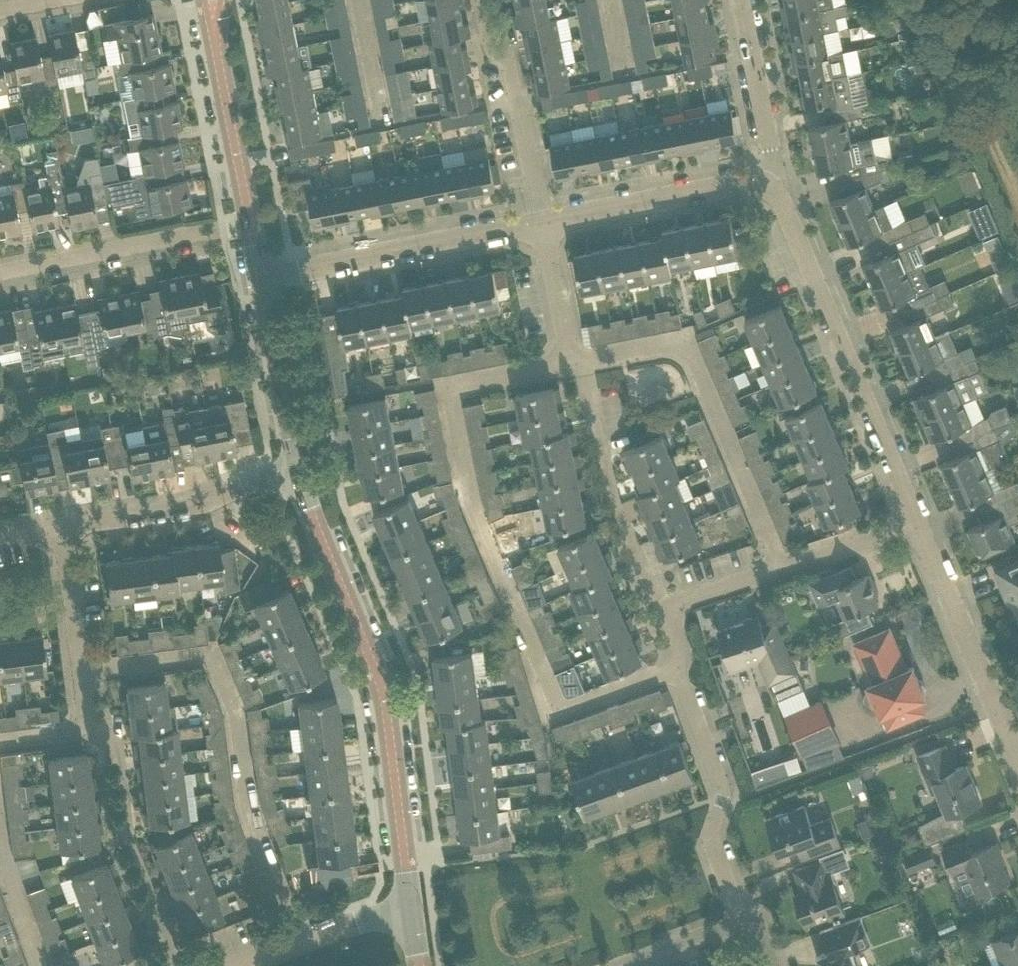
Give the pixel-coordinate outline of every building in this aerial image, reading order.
[(464,0),(428,0),(431,19),(461,13),(459,2),(464,1),(464,0)] [(546,0),(527,0),(516,2),(518,13),(513,14),(516,26),(527,24),(526,23),(550,19),(550,18),(546,0)] [(678,17),(707,11),(704,0),(674,0),(678,17)] [(833,0),(786,0),(787,4),(782,5),(784,17),(819,10),(834,6),(833,0)] [(294,23),(289,1),(259,7),(262,18),(256,19),(259,30),(294,23)] [(848,14),(846,4),(834,6),(819,10),(784,17),(786,28),(791,27),(793,38),(839,29),(836,16),(848,14)] [(709,22),(707,11),(678,17),(682,39),(716,32),(714,21),(709,22)] [(461,13),(431,19),(436,41),(460,37),(460,38),(471,35),(468,23),(463,24),(461,13)] [(639,25),(636,13),(626,15),(628,27),(639,25)] [(133,18),(105,24),(107,37),(116,35),(121,59),(121,60),(146,55),(146,56),(161,53),(156,27),(153,15),(153,14),(149,15),(143,16),(140,17),(133,18)] [(385,16),(375,18),(377,30),(387,27),(385,16)] [(556,16),(550,18),(550,19),(526,23),(527,24),(529,35),(524,36),(526,47),(561,40),(556,16)] [(604,32),(601,20),(590,22),(592,34),(604,32)] [(298,45),(294,23),(259,30),(261,41),(266,40),(268,51),(298,45)] [(352,34),(350,23),(340,25),(342,37),(352,34)] [(920,34),(917,23),(903,27),(905,32),(906,37),(907,37),(907,38),(920,34)] [(641,36),(639,25),(628,27),(630,38),(641,36)] [(379,42),(390,40),(387,27),(377,30),(379,42)] [(48,35),(52,55),(56,74),(57,74),(80,69),(82,78),(96,75),(91,48),(78,50),(74,30),(48,35)] [(606,43),(604,32),(592,34),(595,46),(606,43)] [(718,44),(716,32),(682,39),(687,62),(716,57),(713,45),(718,44)] [(796,49),(791,50),(793,61),(828,54),(823,32),(793,38),(796,49)] [(355,46),(352,34),(342,37),(344,49),(355,46)] [(923,46),(920,34),(907,38),(910,50),(923,46)] [(52,55),(40,58),(36,37),(10,42),(15,69),(16,69),(18,81),(19,81),(43,76),(44,85),(59,82),(57,74),(56,74),(52,55)] [(436,41),(429,42),(433,65),(469,58),(467,47),(462,48),(460,38),(460,37),(436,41)] [(565,63),(561,40),(526,47),(528,58),(534,57),(536,68),(565,63)] [(302,67),(298,45),(268,51),(270,62),(265,63),(268,76),(279,73),(302,67)] [(828,54),(793,61),(795,72),(800,71),(802,83),(832,77),(847,74),(843,51),(828,54)] [(16,69),(15,69),(3,71),(0,54),(0,94),(6,93),(8,99),(22,96),(19,81),(18,81),(16,69)] [(121,59),(117,60),(117,62),(119,70),(120,74),(129,72),(134,96),(134,97),(154,93),(154,94),(174,90),(169,64),(149,68),(146,56),(146,55),(121,60),(121,59)] [(471,70),(469,58),(433,65),(438,88),(468,82),(466,71),(471,70)] [(637,72),(648,70),(646,58),(635,60),(637,72)] [(929,70),(926,58),(913,61),(916,72),(929,70)] [(386,75),(396,73),(394,61),(383,63),(386,75)] [(570,86),(565,63),(536,68),(538,79),(533,80),(535,93),(570,86)] [(701,77),(713,75),(711,64),(699,67),(701,77)] [(613,77),(611,65),(599,67),(601,79),(613,77)] [(278,96),(313,89),(308,66),(302,67),(279,73),(281,84),(276,85),(278,96)] [(701,77),(699,67),(687,69),(689,79),(701,77)] [(361,80),(359,68),(349,70),(351,82),(361,80)] [(399,85),(396,73),(386,75),(388,87),(399,85)] [(669,84),(666,73),(654,75),(656,86),(669,84)] [(805,94),(800,95),(802,107),(821,103),(823,102),(829,101),(837,100),(838,108),(854,106),(847,74),(832,77),(802,83),(805,94)] [(656,86),(654,75),(642,78),(644,88),(656,86)] [(361,80),(351,82),(353,94),(364,92),(361,80)] [(471,93),(468,82),(438,88),(442,111),(478,104),(476,92),(471,93)] [(622,93),(620,82),(609,84),(611,95),(622,93)] [(611,95),(609,84),(597,87),(599,97),(611,95)] [(915,84),(904,87),(906,96),(917,93),(915,84)] [(317,112),(313,89),(278,96),(280,108),(286,107),(288,118),(317,112)] [(578,102),(576,91),(564,93),(566,104),(578,102)] [(134,96),(125,98),(129,119),(138,117),(141,134),(142,135),(155,132),(156,133),(182,128),(177,101),(156,106),(154,94),(154,93),(134,97),(134,96)] [(566,104),(564,93),(541,98),(544,110),(555,107),(554,106),(566,104)] [(366,102),(344,106),(347,118),(358,115),(358,116),(360,127),(371,125),(368,113),(366,102)] [(827,123),(808,127),(813,150),(851,142),(846,120),(863,117),(861,105),(854,106),(838,108),(829,109),(832,122),(827,123)] [(403,106),(393,108),(395,121),(405,118),(403,106)] [(738,144),(731,109),(708,113),(714,143),(725,141),(726,146),(738,144)] [(322,135),(317,112),(288,118),(290,129),(285,130),(287,142),(322,135)] [(470,124),(468,112),(456,114),(458,127),(470,124)] [(714,143),(708,113),(686,118),(693,153),(704,150),(703,145),(714,143)] [(458,127),(456,114),(444,117),(446,129),(458,127)] [(693,153),(686,118),(663,122),(669,152),(680,150),(681,155),(693,153)] [(24,120),(8,124),(11,139),(27,136),(24,120)] [(426,133),(423,121),(411,123),(414,135),(426,133)] [(669,152),(663,122),(641,127),(648,162),(659,159),(658,154),(669,152)] [(414,135),(411,123),(400,126),(402,138),(414,135)] [(648,162),(641,127),(618,131),(624,161),(635,159),(636,164),(648,162)] [(380,142),(378,130),(366,132),(369,145),(380,142)] [(624,161),(618,131),(596,136),(603,170),(614,168),(613,163),(624,161)] [(130,151),(126,152),(131,176),(135,175),(143,174),(163,170),(163,171),(184,167),(178,140),(158,145),(156,133),(155,132),(142,135),(141,134),(127,137),(130,151)] [(369,145),(366,132),(355,135),(357,147),(369,145)] [(603,170),(596,136),(574,140),(580,170),(591,168),(592,173),(603,170)] [(872,138),(851,142),(813,150),(818,173),(862,164),(864,175),(880,170),(895,165),(893,158),(876,154),(872,138)] [(337,150),(334,139),(322,141),(324,152),(337,150)] [(580,170),(574,140),(550,145),(557,179),(570,177),(569,172),(580,170)] [(324,152),(322,141),(315,142),(318,154),(324,152)] [(26,190),(25,190),(29,210),(28,210),(32,230),(59,225),(55,204),(66,202),(67,202),(64,188),(57,150),(46,152),(48,160),(45,160),(48,176),(50,185),(40,187),(26,190)] [(909,150),(896,153),(898,162),(911,159),(909,150)] [(470,161),(466,161),(473,196),(484,194),(483,189),(495,187),(494,183),(491,164),(489,157),(470,161)] [(65,188),(64,188),(67,202),(66,202),(72,228),(98,223),(94,202),(106,200),(103,184),(103,182),(101,172),(98,158),(85,160),(76,182),(77,185),(65,188)] [(473,196),(466,161),(444,166),(450,196),(461,193),(462,199),(473,196)] [(450,196),(444,166),(421,170),(428,205),(439,203),(438,198),(450,196)] [(135,176),(103,182),(103,184),(106,200),(107,205),(134,200),(148,197),(151,213),(156,212),(157,216),(169,214),(168,209),(191,205),(188,190),(186,178),(166,182),(163,171),(163,170),(143,174),(135,175),(135,176)] [(428,205),(421,170),(399,175),(405,205),(416,202),(417,207),(428,205)] [(882,180),(880,170),(864,175),(865,176),(869,186),(882,180)] [(405,205),(399,175),(376,179),(383,214),(394,212),(393,207),(405,205)] [(309,177),(288,181),(294,210),(311,207),(314,223),(326,220),(327,225),(338,223),(331,188),(330,182),(311,186),(309,177)] [(383,214),(376,179),(354,184),(360,213),(371,211),(372,216),(383,214)] [(21,232),(17,212),(28,210),(29,210),(25,190),(26,190),(24,181),(10,183),(12,193),(0,195),(0,237),(21,232)] [(360,213),(354,184),(331,188),(338,223),(350,221),(349,216),(360,213)] [(839,224),(874,209),(865,187),(830,202),(839,224)] [(986,203),(969,210),(973,219),(990,212),(986,203)] [(884,230),(874,209),(839,224),(848,245),(884,230)] [(730,217),(708,222),(715,259),(737,255),(730,217)] [(914,231),(909,220),(888,229),(892,240),(898,237),(914,231)] [(715,259),(708,222),(685,226),(692,264),(715,259)] [(914,269),(905,247),(935,234),(931,224),(914,231),(898,237),(902,248),(863,265),(872,287),(907,272),(914,269)] [(692,264),(685,226),(662,231),(663,237),(664,237),(670,268),(671,268),(692,264)] [(664,237),(663,237),(641,241),(649,279),(672,274),(671,268),(670,268),(664,237)] [(649,279),(641,241),(619,245),(627,283),(649,279)] [(627,283),(619,245),(597,250),(604,287),(627,283)] [(604,287),(597,250),(574,254),(581,292),(604,287)] [(494,270),(471,275),(478,312),(501,308),(494,270)] [(214,332),(225,330),(216,284),(202,286),(200,272),(179,276),(188,322),(202,319),(203,325),(214,332)] [(916,293),(907,272),(872,287),(882,308),(916,293)] [(478,312),(471,275),(448,279),(456,317),(478,312)] [(188,322),(179,276),(158,280),(163,308),(153,310),(158,336),(169,333),(183,335),(183,329),(189,328),(188,322)] [(456,317),(448,279),(426,284),(433,321),(456,317)] [(929,286),(920,290),(925,303),(949,293),(951,292),(945,279),(929,286)] [(433,321),(426,284),(403,288),(404,294),(405,294),(411,326),(412,326),(433,321)] [(158,336),(153,310),(142,312),(138,290),(117,295),(124,330),(145,326),(147,338),(158,336)] [(954,304),(949,293),(925,303),(930,314),(954,304)] [(405,294),(404,294),(382,299),(389,336),(413,331),(412,326),(411,326),(405,294)] [(124,330),(117,295),(96,299),(99,311),(88,313),(95,348),(106,345),(106,344),(126,340),(124,330)] [(731,297),(723,301),(729,315),(737,311),(731,297)] [(389,336),(382,299),(360,303),(367,341),(389,336)] [(729,315),(723,301),(715,304),(721,318),(729,315)] [(96,352),(95,348),(88,313),(78,315),(75,303),(54,307),(64,354),(84,350),(85,355),(96,352)] [(338,312),(322,315),(338,396),(349,393),(344,369),(349,368),(345,345),(364,341),(367,341),(360,303),(337,308),(338,312)] [(780,305),(745,320),(754,342),(790,327),(780,305)] [(64,354),(54,307),(33,311),(39,340),(29,342),(33,365),(43,363),(43,359),(64,354)] [(33,365),(29,342),(26,329),(16,331),(11,309),(0,312),(0,361),(21,357),(23,369),(34,367),(33,365)] [(703,310),(695,314),(701,327),(709,324),(703,310)] [(679,312),(670,314),(673,329),(682,327),(679,312)] [(935,337),(926,316),(891,330),(900,352),(935,337)] [(659,331),(656,317),(648,318),(651,333),(659,331)] [(637,336),(634,321),(625,323),(628,338),(637,336)] [(615,340),(612,326),(603,327),(606,342),(615,340)] [(798,348),(790,327),(754,342),(763,363),(798,348)] [(949,331),(935,337),(900,352),(909,374),(947,358),(952,369),(976,359),(976,358),(972,347),(958,352),(949,331)] [(717,348),(703,354),(706,362),(720,356),(717,348)] [(798,348),(763,363),(764,364),(772,383),(807,369),(798,348)] [(497,364),(494,349),(485,351),(488,365),(497,364)] [(474,368),(471,354),(463,355),(466,370),(474,368)] [(452,373),(449,358),(441,360),(444,374),(452,373)] [(978,396),(969,375),(980,369),(976,359),(952,369),(957,380),(913,398),(922,420),(963,402),(976,397),(978,396)] [(433,376),(430,362),(418,364),(421,379),(433,376)] [(407,382),(404,367),(396,369),(399,383),(407,382)] [(729,377),(726,369),(712,375),(715,383),(729,377)] [(807,369),(772,383),(773,386),(781,405),(817,390),(808,371),(807,369)] [(385,386),(382,371),(374,373),(377,388),(385,386)] [(377,388),(374,373),(366,375),(369,389),(377,388)] [(559,387),(516,396),(520,418),(558,411),(556,400),(562,399),(559,387)] [(734,390),(721,396),(724,404),(738,398),(735,392),(734,390)] [(386,398),(348,405),(353,427),(390,420),(386,398)] [(738,398),(724,404),(725,406),(728,412),(741,406),(739,400),(738,398)] [(205,407),(215,458),(236,454),(231,429),(248,425),(243,399),(205,407)] [(821,401),(786,416),(795,438),(830,423),(821,401)] [(931,441),(972,424),(963,402),(922,420),(931,441)] [(440,411),(438,403),(423,405),(425,414),(440,411)] [(988,417),(975,422),(975,423),(980,434),(995,428),(1012,420),(1006,405),(991,411),(988,417)] [(181,451),(173,409),(172,407),(162,409),(164,420),(143,425),(146,441),(153,476),(174,472),(172,460),(183,458),(181,451)] [(215,458),(205,407),(185,411),(184,407),(173,409),(181,451),(191,449),(194,462),(215,458)] [(558,411),(520,418),(525,442),(532,441),(532,440),(563,434),(562,433),(560,423),(566,421),(564,410),(558,411)] [(482,426),(480,417),(466,420),(467,429),(482,426)] [(395,443),(390,420),(353,427),(357,451),(395,443)] [(839,444),(830,423),(795,438),(804,459),(839,444)] [(146,441),(143,425),(122,429),(121,424),(111,426),(119,466),(129,464),(132,480),(153,476),(146,441)] [(444,434),(442,425),(428,428),(429,436),(444,434)] [(119,466),(111,426),(100,428),(101,435),(81,439),(89,483),(110,479),(108,468),(119,466)] [(89,483),(81,439),(80,437),(66,439),(65,432),(59,428),(47,431),(48,442),(51,454),(56,477),(66,475),(68,487),(89,483)] [(1008,460),(999,439),(995,428),(980,434),(975,436),(979,447),(941,463),(950,485),(985,470),(1008,460)] [(574,431),(563,434),(532,440),(532,441),(536,462),(573,454),(571,444),(576,443),(574,431)] [(713,439),(710,431),(696,437),(699,445),(713,439)] [(630,474),(635,472),(670,457),(661,435),(626,450),(631,461),(625,463),(630,474)] [(716,447),(713,439),(699,445),(703,453),(716,447)] [(486,448),(485,440),(470,443),(472,451),(486,448)] [(56,477),(51,454),(48,442),(16,448),(20,464),(22,474),(23,479),(26,495),(58,489),(56,477)] [(399,465),(395,443),(357,451),(362,472),(399,465)] [(848,466),(839,444),(804,459),(813,480),(843,468),(848,466)] [(761,452),(758,445),(744,450),(747,458),(761,452)] [(448,456),(446,447),(432,450),(434,459),(448,456)] [(764,460),(761,452),(747,458),(751,466),(764,460)] [(578,453),(573,454),(536,462),(541,484),(577,477),(575,466),(581,465),(578,453)] [(679,479),(670,457),(635,472),(640,482),(634,484),(638,494),(646,491),(646,492),(674,480),(674,481),(679,479)] [(725,468),(722,460),(708,466),(712,474),(725,468)] [(491,471),(489,462),(475,465),(476,474),(491,471)] [(22,474),(20,464),(9,466),(12,481),(23,479),(22,474)] [(404,489),(399,465),(362,472),(366,496),(404,489)] [(13,485),(12,481),(9,466),(0,468),(0,487),(13,485)] [(843,468),(813,480),(808,483),(817,504),(852,489),(843,468)] [(453,478),(451,470),(437,472),(438,481),(453,478)] [(994,492),(988,478),(985,470),(950,485),(959,507),(994,492)] [(773,481),(770,473),(756,479),(759,487),(773,481)] [(583,476),(577,477),(541,484),(545,507),(582,499),(580,489),(585,487),(583,476)] [(683,501),(674,481),(674,480),(646,492),(646,491),(638,494),(643,505),(638,507),(642,518),(648,516),(683,501)] [(731,481),(713,489),(721,510),(726,508),(740,502),(731,481)] [(1001,489),(997,490),(1002,502),(1017,495),(1017,484),(1017,482),(1001,489)] [(495,493),(494,485),(479,488),(481,496),(495,493)] [(861,510),(852,489),(817,504),(826,525),(861,510)] [(459,503),(456,492),(443,495),(445,506),(459,503)] [(782,502),(779,495),(765,501),(769,508),(782,502)] [(1002,502),(1007,512),(968,529),(980,555),(1015,539),(1009,526),(1017,522),(1017,518),(1016,513),(1017,512),(1017,495),(1002,502)] [(418,520),(409,498),(374,513),(381,530),(379,531),(381,536),(418,520)] [(587,498),(582,499),(545,507),(550,529),(586,522),(584,511),(590,510),(587,498)] [(692,522),(683,501),(648,516),(652,526),(647,528),(651,539),(657,537),(692,522)] [(743,510),(740,502),(726,508),(729,516),(743,510)] [(462,513),(459,503),(445,506),(448,517),(462,513)] [(505,515),(501,505),(487,511),(491,521),(505,515)] [(505,515),(491,521),(494,528),(506,556),(522,550),(514,513),(505,515)] [(791,524),(788,517),(774,522),(778,529),(791,524)] [(427,541),(418,520),(381,536),(383,540),(385,539),(392,556),(427,541)] [(666,559),(701,544),(692,522),(657,537),(661,547),(656,549),(660,560),(665,558),(666,559)] [(594,532),(594,531),(559,546),(568,567),(603,553),(598,543),(604,541),(599,530),(594,532)] [(475,545),(471,535),(458,540),(463,550),(475,545)] [(213,543),(195,545),(200,582),(222,580),(223,590),(238,588),(233,548),(219,550),(218,540),(213,541),(213,543)] [(436,562),(427,541),(392,556),(399,572),(397,573),(399,578),(436,562)] [(200,582),(195,545),(177,548),(177,546),(171,546),(172,551),(173,551),(177,585),(178,585),(200,582)] [(479,555),(475,545),(463,550),(467,561),(479,555)] [(173,551),(172,551),(168,551),(168,554),(150,556),(155,594),(179,591),(178,585),(177,585),(173,551)] [(608,551),(603,553),(568,567),(577,588),(606,576),(606,577),(612,575),(607,564),(613,562),(608,551)] [(155,594),(150,556),(132,558),(132,556),(127,557),(133,596),(155,594)] [(133,596),(127,557),(123,557),(123,559),(104,562),(109,599),(133,596)] [(445,583),(436,562),(399,578),(401,582),(403,581),(410,598),(445,583)] [(1014,564),(996,572),(1009,604),(1013,602),(1017,615),(1017,562),(1014,564)] [(840,570),(807,581),(818,605),(836,597),(845,618),(878,604),(875,596),(878,594),(869,573),(857,578),(851,565),(840,570)] [(616,585),(612,575),(606,577),(606,576),(577,588),(571,590),(580,612),(615,597),(611,587),(616,585)] [(531,576),(516,582),(519,589),(534,583),(531,576)] [(493,587),(489,577),(476,582),(480,593),(493,587)] [(238,594),(244,607),(254,602),(263,624),(299,609),(297,604),(295,605),(288,588),(281,591),(276,578),(238,594)] [(534,583),(519,589),(522,596),(528,609),(542,604),(547,601),(542,589),(539,581),(534,583)] [(454,604),(445,583),(410,598),(417,614),(415,615),(417,620),(454,604)] [(497,597),(493,587),(480,593),(484,603),(497,597)] [(620,595),(615,597),(580,612),(589,633),(624,618),(620,608),(625,606),(620,595)] [(463,625),(454,604),(417,620),(418,624),(420,623),(428,640),(463,625)] [(545,611),(542,604),(528,609),(531,617),(545,611)] [(301,613),(299,609),(263,624),(272,645),(306,631),(299,614),(301,613)] [(774,621),(762,625),(758,615),(734,623),(735,625),(717,630),(729,665),(762,655),(774,682),(796,672),(774,621)] [(220,616),(204,618),(205,624),(207,639),(215,638),(220,616)] [(629,616),(624,618),(589,633),(598,654),(633,639),(628,629),(634,627),(629,616)] [(554,632),(551,625),(537,630),(540,638),(554,632)] [(858,642),(875,682),(875,683),(907,669),(907,668),(901,654),(897,656),(886,630),(858,642)] [(196,645),(193,631),(183,632),(185,646),(196,645)] [(313,647),(306,631),(272,645),(281,666),(317,651),(315,646),(313,647)] [(185,646),(183,632),(173,634),(175,648),(185,646)] [(23,634),(18,635),(23,675),(46,672),(41,634),(23,636),(23,634)] [(18,635),(13,636),(13,638),(0,639),(0,675),(0,678),(23,675),(18,635)] [(150,651),(149,637),(138,639),(139,652),(150,651)] [(638,637),(633,639),(598,654),(607,676),(642,661),(637,650),(643,648),(638,637)] [(139,652),(138,639),(127,640),(129,653),(139,652)] [(520,655),(516,644),(503,648),(507,659),(520,655)] [(563,653),(560,646),(546,651),(549,659),(563,653)] [(239,659),(235,649),(223,654),(227,664),(239,659)] [(319,655),(317,651),(281,666),(290,688),(324,673),(317,656),(319,655)] [(476,675),(473,652),(434,657),(437,675),(435,675),(435,680),(476,675)] [(243,669),(239,659),(227,664),(231,674),(243,669)] [(569,667),(554,672),(558,680),(564,695),(568,696),(585,690),(574,664),(569,667)] [(913,666),(907,668),(907,669),(875,683),(875,682),(868,685),(880,716),(882,715),(888,728),(925,712),(920,699),(925,697),(913,666)] [(479,697),(476,675),(435,680),(436,685),(438,684),(440,702),(479,697)] [(530,689),(527,677),(514,681),(517,693),(530,689)] [(252,690),(248,680),(236,685),(240,695),(252,690)] [(734,714),(761,708),(755,680),(728,685),(734,714)] [(168,706),(165,683),(126,688),(128,699),(122,700),(123,712),(129,711),(168,706)] [(215,697),(211,689),(198,694),(201,702),(215,697)] [(533,699),(530,689),(517,693),(520,703),(533,699)] [(654,705),(649,692),(639,696),(643,709),(654,705)] [(643,709),(639,696),(628,700),(633,713),(643,709)] [(218,705),(215,697),(201,702),(205,710),(218,705)] [(479,697),(440,702),(443,720),(441,721),(441,726),(448,725),(482,720),(482,719),(479,697)] [(338,717),(336,698),(300,703),(303,726),(341,721),(340,716),(338,717)] [(840,739),(823,701),(785,716),(801,755),(840,739)] [(171,729),(170,728),(168,706),(129,711),(131,722),(125,723),(126,735),(132,734),(132,735),(138,734),(138,733),(171,729)] [(263,719),(261,708),(246,710),(248,721),(263,719)] [(610,721),(605,708),(596,711),(601,724),(610,721)] [(57,709),(51,710),(52,724),(59,723),(58,709),(57,709)] [(52,724),(51,710),(40,711),(41,725),(52,724)] [(601,724),(596,711),(586,715),(590,728),(601,724)] [(18,728),(16,714),(5,715),(7,729),(18,728)] [(225,731),(223,717),(210,724),(211,733),(225,731)] [(482,720),(448,725),(450,742),(448,743),(449,747),(489,742),(486,719),(482,719),(482,720)] [(341,726),(341,721),(303,726),(305,749),(342,744),(340,726),(341,726)] [(544,733),(540,722),(527,726),(531,737),(544,733)] [(567,736),(562,723),(552,727),(557,740),(567,736)] [(176,727),(170,728),(171,729),(138,733),(138,734),(139,744),(134,745),(135,757),(141,756),(179,751),(176,727)] [(547,743),(544,733),(531,737),(534,747),(547,743)] [(695,783),(680,741),(658,749),(671,785),(683,780),(685,784),(689,782),(690,785),(695,783)] [(267,753),(266,742),(251,744),(252,755),(267,753)] [(492,765),(489,742),(449,747),(450,752),(451,752),(454,770),(492,765)] [(344,762),(342,744),(305,749),(308,771),(347,766),(346,762),(344,762)] [(228,754),(227,745),(213,747),(214,755),(228,754)] [(918,756),(925,775),(930,785),(934,783),(946,813),(919,827),(926,845),(966,829),(959,810),(980,802),(965,765),(954,769),(945,745),(918,756)] [(671,785),(658,749),(637,757),(652,798),(657,797),(656,794),(660,793),(659,789),(671,785)] [(182,774),(179,751),(141,756),(142,767),(137,768),(138,779),(144,779),(182,774)] [(0,755),(0,758),(1,765),(21,762),(19,752),(0,755)] [(87,753),(48,758),(52,782),(90,777),(88,766),(94,765),(92,753),(87,754),(87,753)] [(269,763),(267,753),(252,755),(254,765),(269,763)] [(797,755),(784,759),(789,772),(802,768),(797,755)] [(652,798),(637,757),(615,764),(628,800),(641,796),(642,799),(646,798),(647,800),(652,798)] [(628,800),(615,764),(594,772),(609,814),(614,812),(613,810),(617,808),(616,805),(628,800)] [(769,764),(752,770),(756,783),(774,777),(769,764)] [(494,787),(492,765),(454,770),(456,788),(454,788),(455,793),(494,787)] [(347,771),(347,766),(308,771),(311,794),(347,789),(345,771),(347,771)] [(869,766),(858,771),(861,779),(873,774),(869,766)] [(231,776),(230,768),(215,769),(216,778),(231,776)] [(537,771),(539,782),(552,780),(550,769),(537,771)] [(609,814),(594,772),(572,780),(585,816),(598,811),(599,815),(603,813),(604,816),(609,814)] [(185,796),(182,774),(144,779),(145,789),(139,790),(141,802),(147,801),(185,796)] [(95,776),(90,777),(52,782),(55,804),(92,799),(91,788),(97,788),(95,776)] [(19,786),(17,777),(3,779),(4,788),(19,786)] [(554,791),(552,780),(539,782),(540,793),(554,791)] [(275,799),(273,787),(258,790),(260,802),(275,799)] [(497,810),(494,787),(455,793),(455,797),(457,797),(460,815),(497,810)] [(350,807),(347,789),(311,794),(314,817),(352,812),(352,807),(350,807)] [(234,799),(232,790),(218,792),(219,801),(234,799)] [(188,819),(185,796),(147,801),(148,812),(142,813),(144,824),(150,824),(188,819)] [(98,799),(92,799),(55,804),(57,827),(95,822),(94,811),(100,810),(98,799)] [(278,809),(275,799),(260,802),(263,814),(278,809)] [(21,808),(20,800),(6,802),(7,810),(21,808)] [(830,818),(811,825),(804,804),(766,818),(779,852),(807,842),(811,853),(802,856),(802,857),(840,844),(830,818)] [(507,809),(497,810),(460,815),(462,833),(460,833),(461,839),(470,837),(472,851),(512,846),(507,809)] [(353,816),(352,812),(314,817),(317,839),(353,835),(351,817),(353,816)] [(239,823),(235,813),(221,815),(226,828),(239,823)] [(101,821),(95,822),(57,827),(61,850),(98,845),(97,834),(103,833),(101,821)] [(24,831),(23,822),(8,824),(10,833),(24,831)] [(26,840),(24,831),(10,833),(11,842),(26,840)] [(199,853),(190,831),(155,845),(159,856),(153,858),(158,869),(163,867),(199,853)] [(286,843),(282,833),(270,837),(274,848),(286,843)] [(355,853),(353,835),(317,839),(320,862),(309,864),(310,877),(350,872),(349,859),(358,858),(358,852),(355,853)] [(247,845),(244,836),(230,841),(234,850),(247,845)] [(997,842),(978,850),(971,853),(966,840),(942,850),(952,874),(967,869),(977,894),(1009,881),(999,857),(1002,856),(997,842)] [(930,848),(904,858),(910,872),(935,861),(930,848)] [(207,875),(199,853),(163,867),(167,877),(161,879),(166,890),(171,888),(207,875)] [(255,866),(252,858),(238,863),(241,871),(255,866)] [(116,873),(112,861),(71,876),(79,898),(115,885),(111,875),(116,873)] [(805,923),(843,909),(833,881),(829,883),(821,861),(795,870),(803,892),(794,895),(805,923)] [(179,909),(215,896),(207,875),(171,888),(175,898),(169,900),(174,911),(179,909)] [(263,887),(260,879),(246,884),(249,892),(263,887)] [(119,896),(124,894),(120,883),(115,885),(79,898),(87,919),(123,906),(119,896)] [(187,932),(223,918),(215,896),(179,909),(183,920),(177,922),(182,933),(187,931),(187,932)] [(47,910),(44,902),(31,907),(34,915),(47,910)] [(128,904),(123,906),(87,919),(95,941),(131,927),(127,917),(132,915),(128,904)] [(50,917),(47,910),(34,915),(37,922),(50,917)] [(816,955),(820,965),(857,965),(851,951),(866,945),(871,944),(861,916),(856,918),(839,924),(820,931),(827,951),(822,953),(816,955)] [(136,925),(131,927),(95,941),(103,963),(139,950),(135,939),(140,937),(136,925)] [(1011,932),(992,940),(1002,965),(1017,965),(1017,929),(1011,932)] [(17,939),(14,930),(0,935),(4,944),(17,939)] [(58,939),(55,931),(42,936),(45,944),(58,939)] [(21,950),(17,939),(4,944),(8,955),(21,950)] [(66,961),(63,953),(50,958),(53,965),(66,961)]
